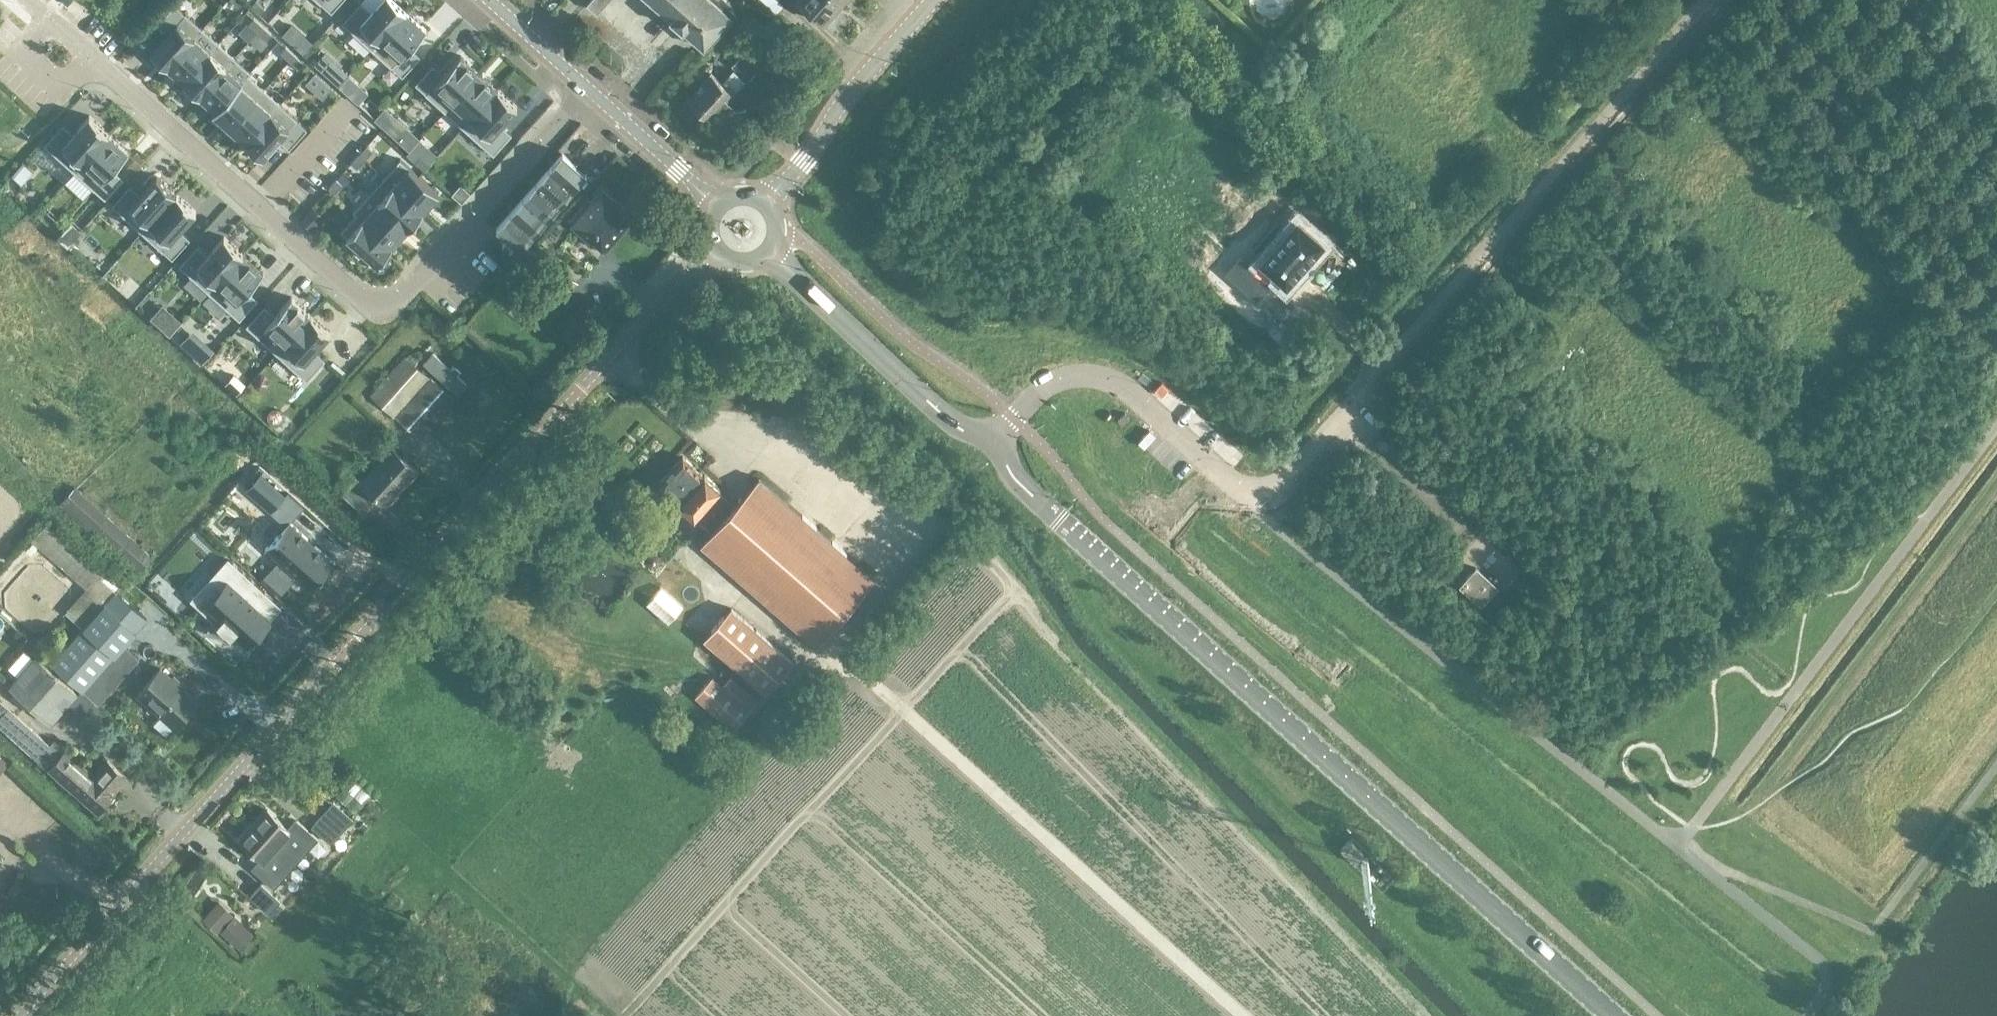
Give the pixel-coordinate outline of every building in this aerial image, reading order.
[(256,0),(253,0),(249,4),(258,12),(264,6),(256,0)] [(319,1),(329,10),(339,0),(320,0),(319,1)] [(378,39),(405,10),(394,0),(378,0),(370,10),(359,0),(341,20),(351,30),(359,22),(378,39)] [(586,2),(596,10),(605,0),(588,0),(586,2)] [(703,47),(734,11),(728,6),(731,3),(728,0),(650,0),(703,47)] [(839,3),(836,0),(798,0),(822,22),(839,3)] [(167,65),(193,36),(177,21),(185,12),(174,2),(155,23),(166,32),(150,50),(167,65)] [(424,27),(405,10),(378,39),(398,56),(390,65),(400,74),(418,54),(408,45),(424,27)] [(281,23),(272,15),(267,20),(276,28),(281,23)] [(262,24),(253,16),(248,22),(257,30),(262,24)] [(304,51),(315,39),(292,20),(282,32),(304,51)] [(271,32),(262,24),(257,30),(266,38),(271,32)] [(209,50),(193,36),(167,65),(183,79),(209,50)] [(294,53),(285,45),(280,51),(289,59),(294,53)] [(225,64),(209,50),(183,79),(199,94),(225,64)] [(303,61),(294,53),(289,59),(298,67),(303,61)] [(432,83),(452,100),(478,71),(459,54),(443,71),(432,62),(414,82),(425,92),(432,83)] [(748,79),(755,71),(740,58),(733,66),(748,79)] [(241,79),(225,64),(199,94),(215,108),(238,82),(241,79)] [(319,76),(310,68),(305,73),(314,81),(319,76)] [(697,109),(698,108),(709,117),(715,110),(719,113),(729,102),(725,99),(743,80),(732,70),(722,82),(709,71),(686,97),(689,100),(689,101),(690,105),(693,108),(697,109)] [(343,79),(334,71),(329,76),(338,84),(343,79)] [(496,87),(478,71),(452,100),(469,116),(496,87)] [(352,87),(343,79),(338,84),(347,92),(352,87)] [(254,97),(238,82),(215,108),(212,111),(228,125),(254,97)] [(515,104),(496,87),(469,116),(489,134),(481,142),(491,152),(509,131),(499,122),(515,104)] [(270,111),(254,97),(228,125),(244,140),(270,111)] [(287,126),(270,111),(244,140),(261,155),(277,137),(287,146),(305,125),(295,117),(287,126)] [(63,144),(83,162),(109,132),(90,115),(74,133),(63,123),(45,143),(56,153),(63,144)] [(129,150),(109,132),(83,162),(102,179),(94,188),(105,197),(123,177),(113,168),(129,150)] [(414,142),(406,134),(400,139),(409,147),(414,142)] [(366,143),(358,152),(364,157),(372,149),(366,143)] [(520,247),(586,173),(562,151),(496,225),(520,247)] [(358,152),(350,161),(355,166),(364,157),(358,152)] [(428,163),(419,155),(414,160),(423,168),(428,163)] [(22,183),(32,171),(23,163),(13,175),(22,183)] [(437,171),(428,163),(423,168),(431,176),(437,171)] [(407,165),(392,183),(421,209),(437,192),(407,165)] [(130,205),(150,222),(176,193),(157,176),(141,193),(130,184),(112,204),(123,213),(130,205)] [(335,177),(327,186),(333,191),(341,183),(335,177)] [(421,209),(392,183),(376,200),(406,227),(421,209)] [(327,186),(319,195),(325,200),(333,191),(327,186)] [(602,252),(634,216),(617,201),(616,202),(602,189),(583,210),(581,208),(568,223),(591,244),(592,242),(602,252)] [(196,211),(176,193),(150,222),(169,240),(161,249),(172,258),(190,238),(180,228),(196,211)] [(406,227),(376,200),(361,217),(390,244),(406,227)] [(1281,282),(1319,241),(1292,216),(1268,243),(1259,235),(1248,246),(1257,255),(1254,258),(1257,261),(1250,268),(1236,254),(1221,271),(1251,298),(1266,282),(1263,279),(1269,271),(1281,282)] [(390,244),(361,217),(345,234),(355,243),(352,246),(362,256),(366,252),(375,261),(390,244)] [(197,266),(217,283),(243,254),(224,236),(208,254),(197,244),(179,265),(190,274),(197,266)] [(263,271),(243,254),(217,283),(236,301),(228,309),(239,318),(257,298),(247,289),(263,271)] [(265,326),(284,344),(310,314),(291,297),(275,315),(264,305),(246,325),(257,335),(265,326)] [(164,302),(152,315),(171,332),(183,319),(164,302)] [(330,332),(310,314),(284,344),(303,361),(295,370),(306,379),(324,359),(314,350),(330,332)] [(205,357),(213,347),(192,330),(183,341),(205,357)] [(405,355),(370,394),(419,438),(455,399),(430,376),(430,377),(405,355)] [(360,480),(349,469),(337,479),(333,484),(359,508),(373,493),(385,504),(416,470),(391,446),(360,480)] [(703,475),(700,472),(683,457),(658,484),(695,517),(698,514),(714,530),(702,544),(816,647),(876,581),(762,478),(737,505),(721,491),(723,489),(705,472),(703,475)] [(261,473),(247,488),(271,510),(284,495),(261,473)] [(154,556),(75,485),(59,503),(90,531),(93,528),(140,571),(154,556)] [(290,520),(265,547),(266,548),(267,547),(309,586),(308,587),(309,588),(335,560),(334,559),(333,560),(290,522),(291,521),(290,520)] [(265,592),(230,559),(212,579),(220,587),(212,595),(213,595),(203,605),(220,620),(217,623),(218,624),(218,623),(231,635),(230,636),(231,636),(236,641),(236,640),(245,648),(262,630),(261,629),(260,628),(266,622),(250,608),(265,592)] [(1497,585),(1476,567),(1460,585),(1481,603),(1497,585)] [(670,623),(684,607),(662,588),(648,603),(670,623)] [(114,589),(50,662),(98,704),(139,657),(124,643),(147,618),(114,589)] [(759,688),(785,658),(732,610),(705,640),(759,688)] [(51,724),(79,693),(35,654),(8,685),(51,724)] [(141,692),(164,713),(156,722),(168,733),(176,724),(177,725),(199,701),(162,668),(141,692)] [(733,728),(748,710),(712,677),(696,695),(733,728)] [(63,746),(54,738),(50,743),(0,698),(0,724),(46,766),(63,746)] [(107,759),(95,773),(65,746),(48,766),(97,811),(127,777),(107,759)] [(373,795),(353,777),(337,795),(356,813),(373,795)] [(330,841),(341,829),(353,814),(333,797),(310,823),(312,825),(330,841)] [(270,811),(256,826),(297,863),(319,839),(299,820),(291,830),(270,811)] [(297,863),(256,826),(242,841),(263,860),(255,868),(275,887),(297,863)] [(1349,840),(1341,849),(1355,863),(1363,854),(1349,840)] [(270,912),(281,899),(263,882),(252,895),(270,912)] [(219,929),(227,920),(220,913),(211,923),(219,929)] [(255,931),(235,913),(219,932),(238,950),(255,931)]
